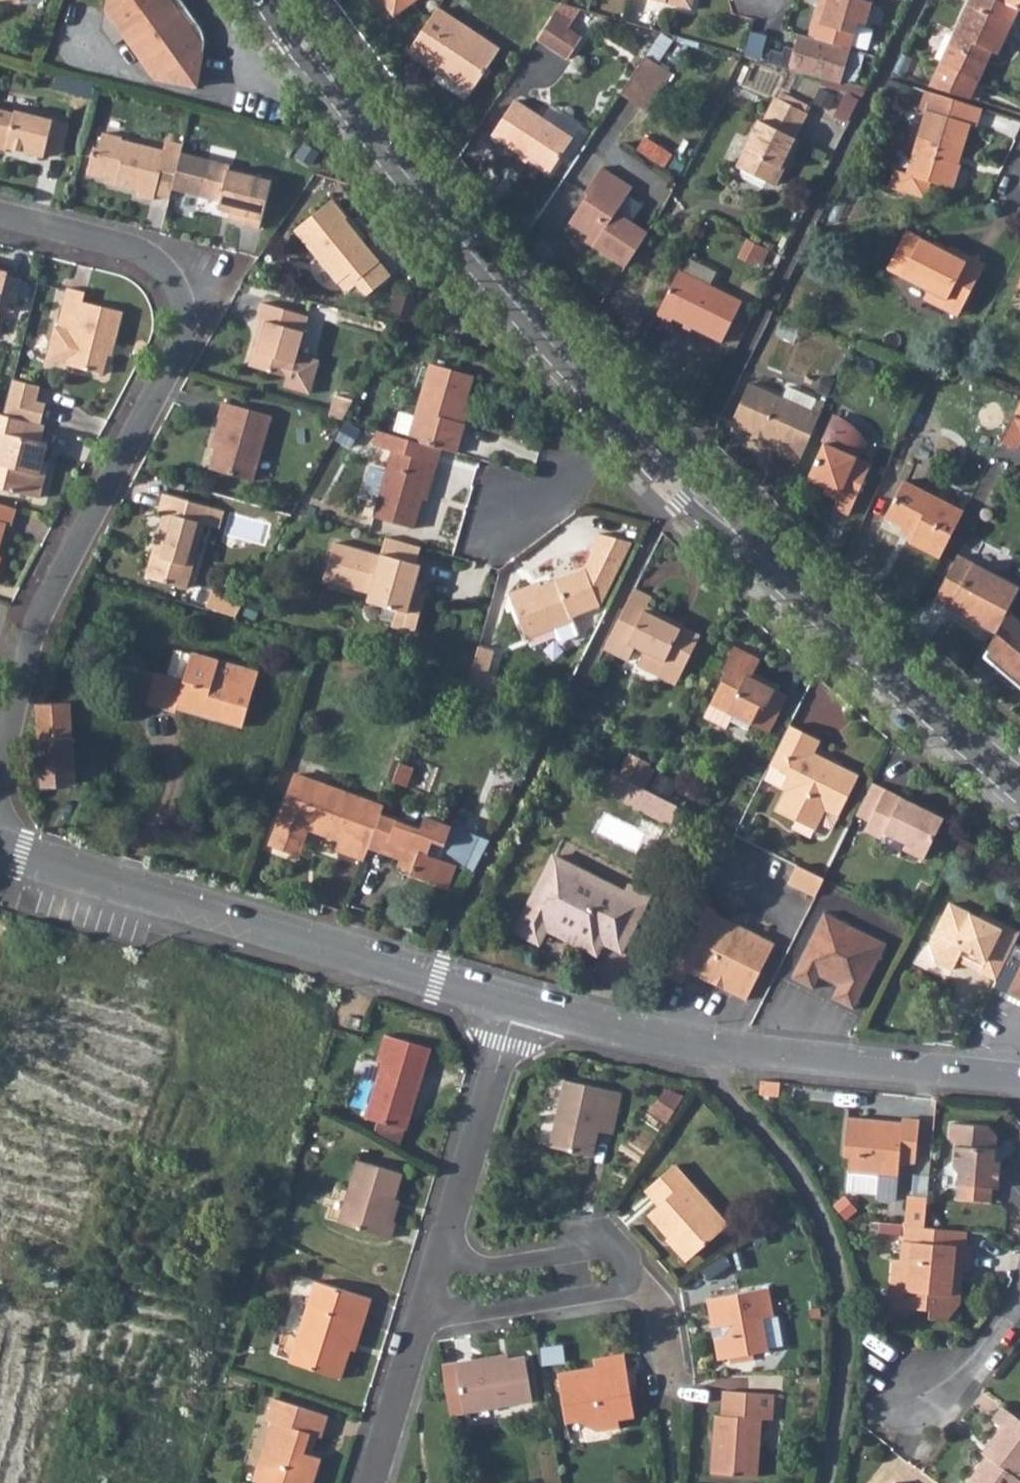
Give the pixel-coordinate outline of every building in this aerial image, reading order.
[(106,9),(154,79),(194,87),(202,44),(201,37),(199,29),(196,23),(180,0),(108,0),(106,9)] [(396,17),(420,0),(384,0),(396,17)] [(693,14),(697,0),(649,0),(693,14)] [(809,38),(851,51),(859,24),(866,27),(874,0),(820,0),(809,38)] [(941,63),(978,80),(993,50),(998,52),(1019,7),(1004,0),(971,0),(941,63)] [(417,42),(410,53),(474,93),(501,51),(438,10),(417,42)] [(551,17),(537,40),(568,60),(582,37),(551,17)] [(746,54),(790,66),(796,43),(753,31),(746,54)] [(646,57),(621,95),(646,112),(671,73),(646,57)] [(890,181),(894,187),(921,196),(927,193),(931,181),(952,187),(960,163),(953,161),(955,154),(960,155),(969,124),(975,126),(982,106),(927,89),(921,108),(928,110),(908,172),(894,168),(890,181)] [(759,122),(735,168),(771,187),(785,158),(789,160),(798,142),(793,139),(794,137),(796,138),(807,115),(775,98),(762,123),(759,122)] [(493,137),(552,174),(575,138),(558,127),(516,102),(509,113),(493,137)] [(7,149),(44,158),(45,153),(60,157),(69,124),(17,111),(16,114),(0,110),(0,150),(7,151),(7,149)] [(153,199),(167,202),(180,151),(166,147),(165,154),(123,143),(124,141),(101,134),(97,151),(92,150),(85,177),(115,185),(114,187),(137,193),(136,199),(152,204),(153,199)] [(640,151),(669,165),(674,154),(646,140),(640,151)] [(209,163),(201,197),(218,202),(216,208),(228,211),(226,218),(244,222),(244,226),(258,230),(270,181),(228,172),(229,168),(209,163)] [(592,249),(621,268),(625,269),(648,237),(616,216),(632,190),(601,170),(585,194),(588,197),(569,226),(596,243),(592,249)] [(338,198),(305,226),(345,276),(358,265),(365,274),(384,259),(348,214),(349,212),(338,198)] [(924,298),(944,308),(948,299),(965,307),(988,264),(952,245),(948,253),(906,231),(887,268),(929,289),(924,298)] [(14,312),(21,281),(6,278),(7,273),(0,271),(0,308),(14,312)] [(678,273),(655,316),(670,323),(672,319),(720,343),(740,303),(678,273)] [(45,355),(49,361),(101,375),(108,346),(112,347),(121,313),(79,302),(81,294),(64,289),(55,327),(53,326),(45,355)] [(255,342),(249,362),(286,374),(283,383),(310,392),(319,359),(297,351),(310,314),(262,299),(257,316),(265,319),(258,343),(255,342)] [(429,363),(406,439),(439,448),(453,452),(462,421),(455,420),(468,374),(429,363)] [(11,377),(1,414),(23,419),(37,423),(42,401),(33,399),(37,384),(11,377)] [(778,451),(799,461),(826,402),(817,398),(812,408),(784,396),(750,381),(732,421),(782,443),(778,451)] [(788,385),(784,396),(812,408),(817,398),(788,385)] [(336,395),(329,415),(341,419),(352,399),(336,395)] [(1011,414),(1019,418),(1019,396),(1011,414)] [(222,418),(208,466),(251,478),(270,413),(222,399),(218,417),(222,418)] [(34,496),(41,471),(35,470),(39,457),(43,441),(37,440),(19,435),(23,419),(1,414),(0,413),(0,487),(34,496)] [(998,441),(1016,448),(1019,441),(1019,418),(1011,414),(998,441)] [(846,424),(836,418),(807,479),(839,494),(832,508),(848,515),(871,465),(857,458),(864,443),(857,433),(846,424)] [(23,419),(19,435),(37,440),(41,424),(37,423),(23,419)] [(375,498),(370,515),(410,527),(425,476),(431,477),(439,448),(406,439),(380,431),(375,445),(390,450),(384,468),(367,463),(358,493),(375,498)] [(909,543),(939,557),(962,512),(903,482),(884,519),(913,533),(909,543)] [(151,552),(144,574),(185,586),(203,520),(218,524),(222,508),(208,503),(163,491),(158,507),(164,508),(154,541),(156,542),(153,552),(151,552)] [(3,523),(9,524),(13,507),(0,503),(0,535),(3,523)] [(270,541),(273,518),(230,513),(227,536),(270,541)] [(526,584),(506,593),(524,640),(574,619),(573,615),(598,605),(631,541),(596,530),(586,548),(592,550),(583,568),(529,590),(526,584)] [(383,535),(378,552),(413,562),(418,545),(383,535)] [(413,562),(378,552),(377,554),(330,541),(319,578),(366,591),(363,599),(379,604),(392,608),(389,620),(387,624),(409,630),(420,593),(409,590),(417,563),(413,562)] [(935,597),(997,629),(1019,585),(958,553),(935,597)] [(636,586),(605,647),(628,659),(637,642),(647,647),(649,656),(664,664),(667,657),(684,667),(702,633),(684,624),(683,627),(670,620),(673,615),(649,602),(653,595),(636,586)] [(1008,609),(984,655),(1019,685),(1019,619),(1008,609)] [(474,643),(463,682),(486,689),(491,673),(483,671),(490,649),(474,643)] [(727,671),(711,701),(733,712),(769,730),(789,692),(764,680),(766,675),(754,668),(760,657),(734,643),(722,668),(727,671)] [(676,683),(684,667),(667,657),(664,664),(649,656),(647,647),(638,663),(676,683)] [(133,667),(127,689),(145,695),(143,702),(172,711),(173,707),(239,727),(254,671),(189,652),(181,681),(133,667)] [(70,701),(34,702),(40,784),(75,782),(72,743),(70,701)] [(733,712),(711,701),(700,723),(722,734),(733,712)] [(787,724),(767,765),(784,773),(778,786),(782,789),(771,811),(793,821),(796,814),(813,823),(821,808),(835,815),(856,772),(840,764),(838,768),(828,763),(830,759),(812,750),(817,739),(787,724)] [(398,761),(392,780),(406,785),(412,766),(398,761)] [(611,772),(602,791),(634,808),(644,788),(611,772)] [(340,849),(364,857),(368,847),(380,812),(382,806),(291,776),(277,816),(280,817),(271,845),(297,855),(306,827),(343,839),(340,849)] [(872,778),(855,810),(869,817),(886,785),(872,778)] [(886,785),(869,817),(885,825),(882,829),(903,840),(901,845),(922,857),(944,815),(886,785)] [(644,788),(634,808),(669,825),(679,805),(644,788)] [(465,866),(479,833),(452,824),(425,814),(421,826),(380,812),(368,847),(415,863),(411,874),(449,886),(457,863),(465,866)] [(488,836),(479,833),(465,866),(472,868),(488,836)] [(551,854),(519,916),(519,918),(519,923),(520,928),(524,931),(530,934),(535,933),(542,929),(546,922),(557,927),(559,924),(570,930),(568,933),(571,935),(596,884),(576,874),(579,868),(551,854)] [(795,864),(787,881),(813,894),(822,877),(795,864)] [(596,884),(571,935),(598,948),(602,941),(619,950),(647,893),(634,886),(629,894),(599,878),(596,884)] [(977,969),(994,977),(1015,934),(999,926),(1002,921),(980,910),(978,914),(947,900),(926,941),(932,958),(950,967),(957,952),(981,963),(977,969)] [(698,901),(662,971),(680,980),(685,969),(744,998),(773,943),(714,913),(715,909),(698,901)] [(822,910),(790,976),(811,986),(821,967),(839,975),(829,995),(852,1006),(885,941),(822,910)] [(1004,992),(1019,1001),(1019,961),(1004,992)] [(346,1014),(343,1023),(353,1026),(355,1017),(346,1014)] [(376,1060),(360,1115),(399,1127),(424,1046),(381,1032),(373,1059),(376,1060)] [(591,1157),(596,1131),(602,1103),(616,1105),(619,1093),(564,1082),(550,1148),(591,1157)] [(665,1087),(657,1114),(674,1119),(682,1092),(665,1087)] [(834,1112),(831,1146),(838,1146),(837,1163),(890,1167),(891,1152),(906,1152),(910,1112),(892,1110),(891,1116),(834,1112)] [(942,1120),(940,1138),(948,1149),(945,1167),(949,1174),(947,1198),(984,1200),(986,1184),(993,1184),(996,1159),(989,1158),(992,1136),(980,1125),(942,1120)] [(353,1155),(334,1218),(380,1233),(385,1218),(378,1215),(393,1167),(353,1155)] [(673,1167),(646,1192),(658,1207),(650,1216),(671,1239),(675,1237),(692,1257),(722,1231),(680,1183),(684,1179),(673,1167)] [(899,1191),(896,1221),(914,1223),(916,1192),(899,1191)] [(895,1220),(867,1218),(865,1236),(880,1237),(877,1256),(883,1256),(890,1256),(893,1235),(960,1240),(962,1228),(914,1223),(896,1221),(895,1220)] [(890,1256),(883,1256),(880,1289),(902,1290),(900,1306),(918,1307),(918,1313),(930,1313),(935,1310),(949,1298),(950,1280),(943,1280),(945,1262),(962,1263),(965,1241),(960,1240),(893,1235),(890,1256)] [(309,1276),(283,1358),(333,1374),(350,1321),(356,1322),(365,1294),(309,1276)] [(765,1287),(705,1296),(710,1327),(721,1326),(723,1338),(712,1339),(715,1358),(765,1350),(760,1318),(770,1317),(765,1287)] [(593,1368),(559,1372),(566,1423),(578,1422),(596,1432),(620,1428),(618,1415),(632,1413),(630,1400),(619,1394),(617,1383),(627,1381),(623,1354),(592,1357),(593,1368)] [(476,1361),(443,1365),(450,1416),(531,1405),(525,1359),(477,1367),(476,1361)] [(712,1412),(708,1467),(755,1470),(760,1416),(767,1416),(769,1393),(723,1390),(721,1412),(712,1412)] [(248,1478),(264,1482),(305,1482),(314,1453),(304,1450),(310,1431),(315,1433),(322,1413),(268,1396),(261,1416),(266,1418),(248,1478)] [(995,1405),(988,1414),(998,1421),(987,1436),(993,1441),(964,1479),(969,1482),(1019,1482),(1019,1475),(1014,1470),(1019,1463),(1019,1424),(995,1405)]
